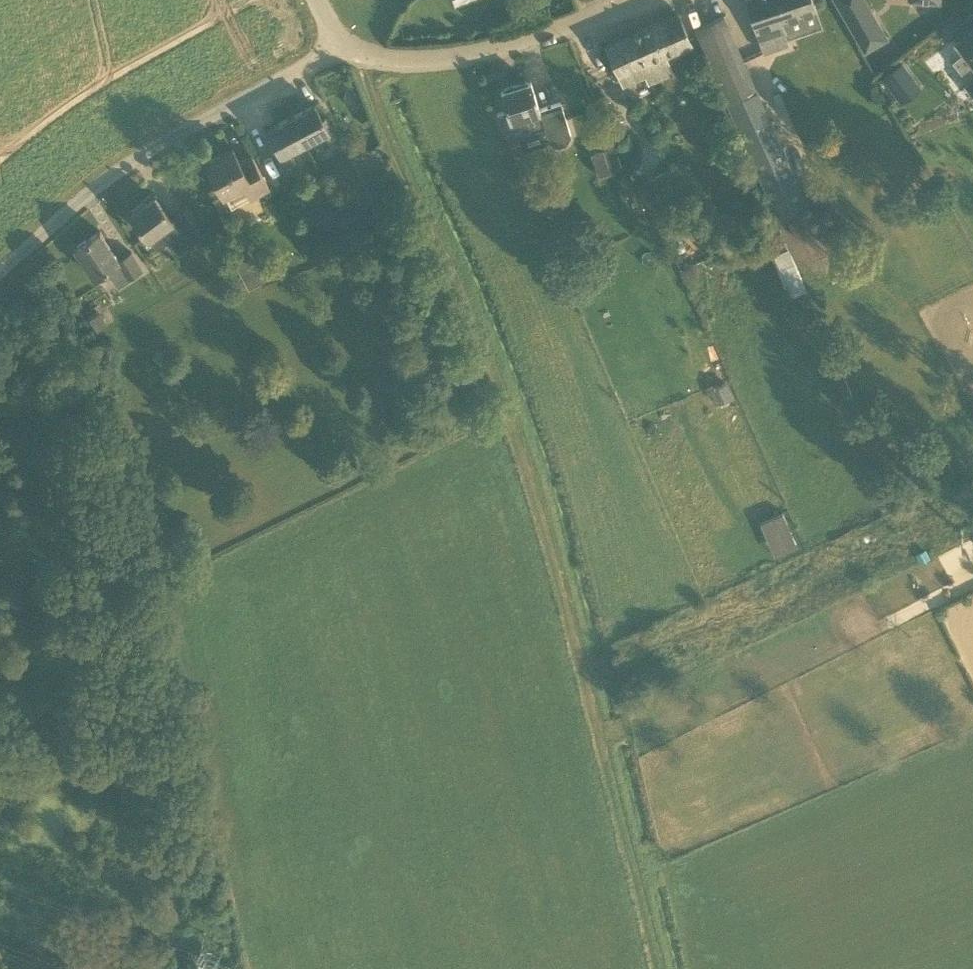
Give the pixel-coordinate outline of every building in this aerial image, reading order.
[(763,51),(788,43),(781,19),(816,7),(813,0),(746,0),(763,51)] [(878,22),(865,0),(837,0),(838,2),(857,34),(878,22)] [(965,51),(972,61),(972,12),(951,29),(957,37),(955,38),(965,51)] [(651,59),(659,77),(671,72),(664,55),(691,42),(678,13),(651,25),(659,42),(641,50),(646,61),(651,59)] [(697,32),(730,103),(758,90),(725,20),(697,32)] [(649,82),(659,77),(651,59),(646,61),(641,50),(659,42),(651,25),(607,44),(625,86),(646,76),(649,82)] [(880,75),(900,99),(921,83),(902,58),(880,75)] [(561,101),(540,107),(531,80),(501,90),(507,108),(497,112),(503,129),(505,133),(508,135),(511,137),(515,138),(519,137),(531,133),(533,129),(544,126),(549,141),(554,144),(558,145),(566,143),(568,139),(571,134),(561,101)] [(315,103),(291,115),(305,142),(320,134),(325,145),(338,139),(326,115),(322,117),(315,103)] [(305,142),(291,115),(268,127),(275,142),(272,143),(283,167),(296,160),(290,150),(305,142)] [(772,121),(744,134),(781,215),(809,202),(772,121)] [(612,144),(590,153),(595,164),(599,175),(614,169),(621,166),(612,144)] [(224,193),(225,193),(244,183),(251,197),(270,187),(251,152),(239,159),(233,147),(207,162),(224,193)] [(179,252),(202,235),(184,210),(172,219),(155,195),(131,212),(149,238),(162,229),(179,252)] [(315,217),(323,232),(342,223),(334,207),(315,217)] [(119,284),(143,269),(131,250),(119,258),(100,229),(75,246),(94,275),(108,267),(119,284)] [(783,230),(765,237),(789,293),(807,286),(783,230)] [(781,509),(758,519),(773,553),(796,543),(781,509)]
